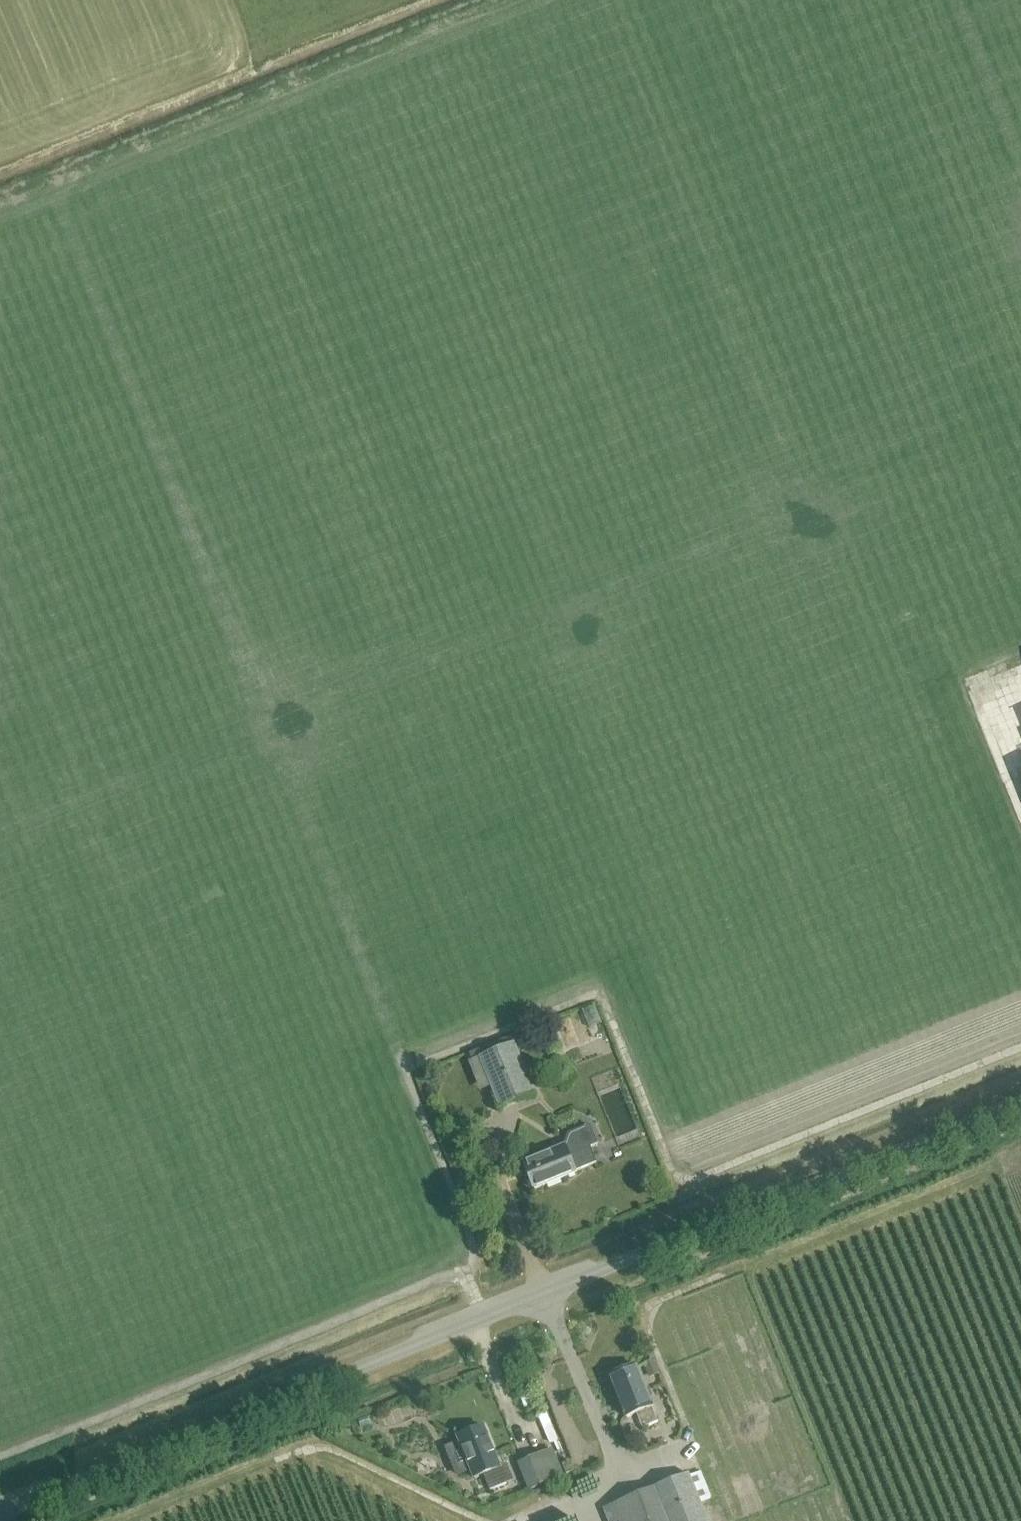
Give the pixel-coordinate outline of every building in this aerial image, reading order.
[(513,1042),(477,1056),(498,1107),(533,1092),(513,1042)] [(618,1132),(630,1128),(620,1093),(610,1096),(609,1092),(600,1095),(607,1117),(613,1115),(618,1132)] [(574,1171),(596,1162),(589,1146),(597,1143),(589,1124),(568,1133),(564,1145),(522,1162),(532,1188),(574,1171)] [(640,1427),(656,1421),(650,1406),(651,1406),(635,1364),(608,1374),(625,1416),(635,1412),(640,1427)] [(488,1488),(504,1482),(498,1467),(498,1466),(482,1425),(456,1435),(472,1477),(482,1473),(488,1488)] [(517,1462),(527,1488),(560,1475),(549,1449),(517,1462)] [(565,1473),(571,1471),(567,1462),(561,1464),(565,1473)] [(602,1507),(608,1520),(707,1520),(688,1473),(602,1507)]
